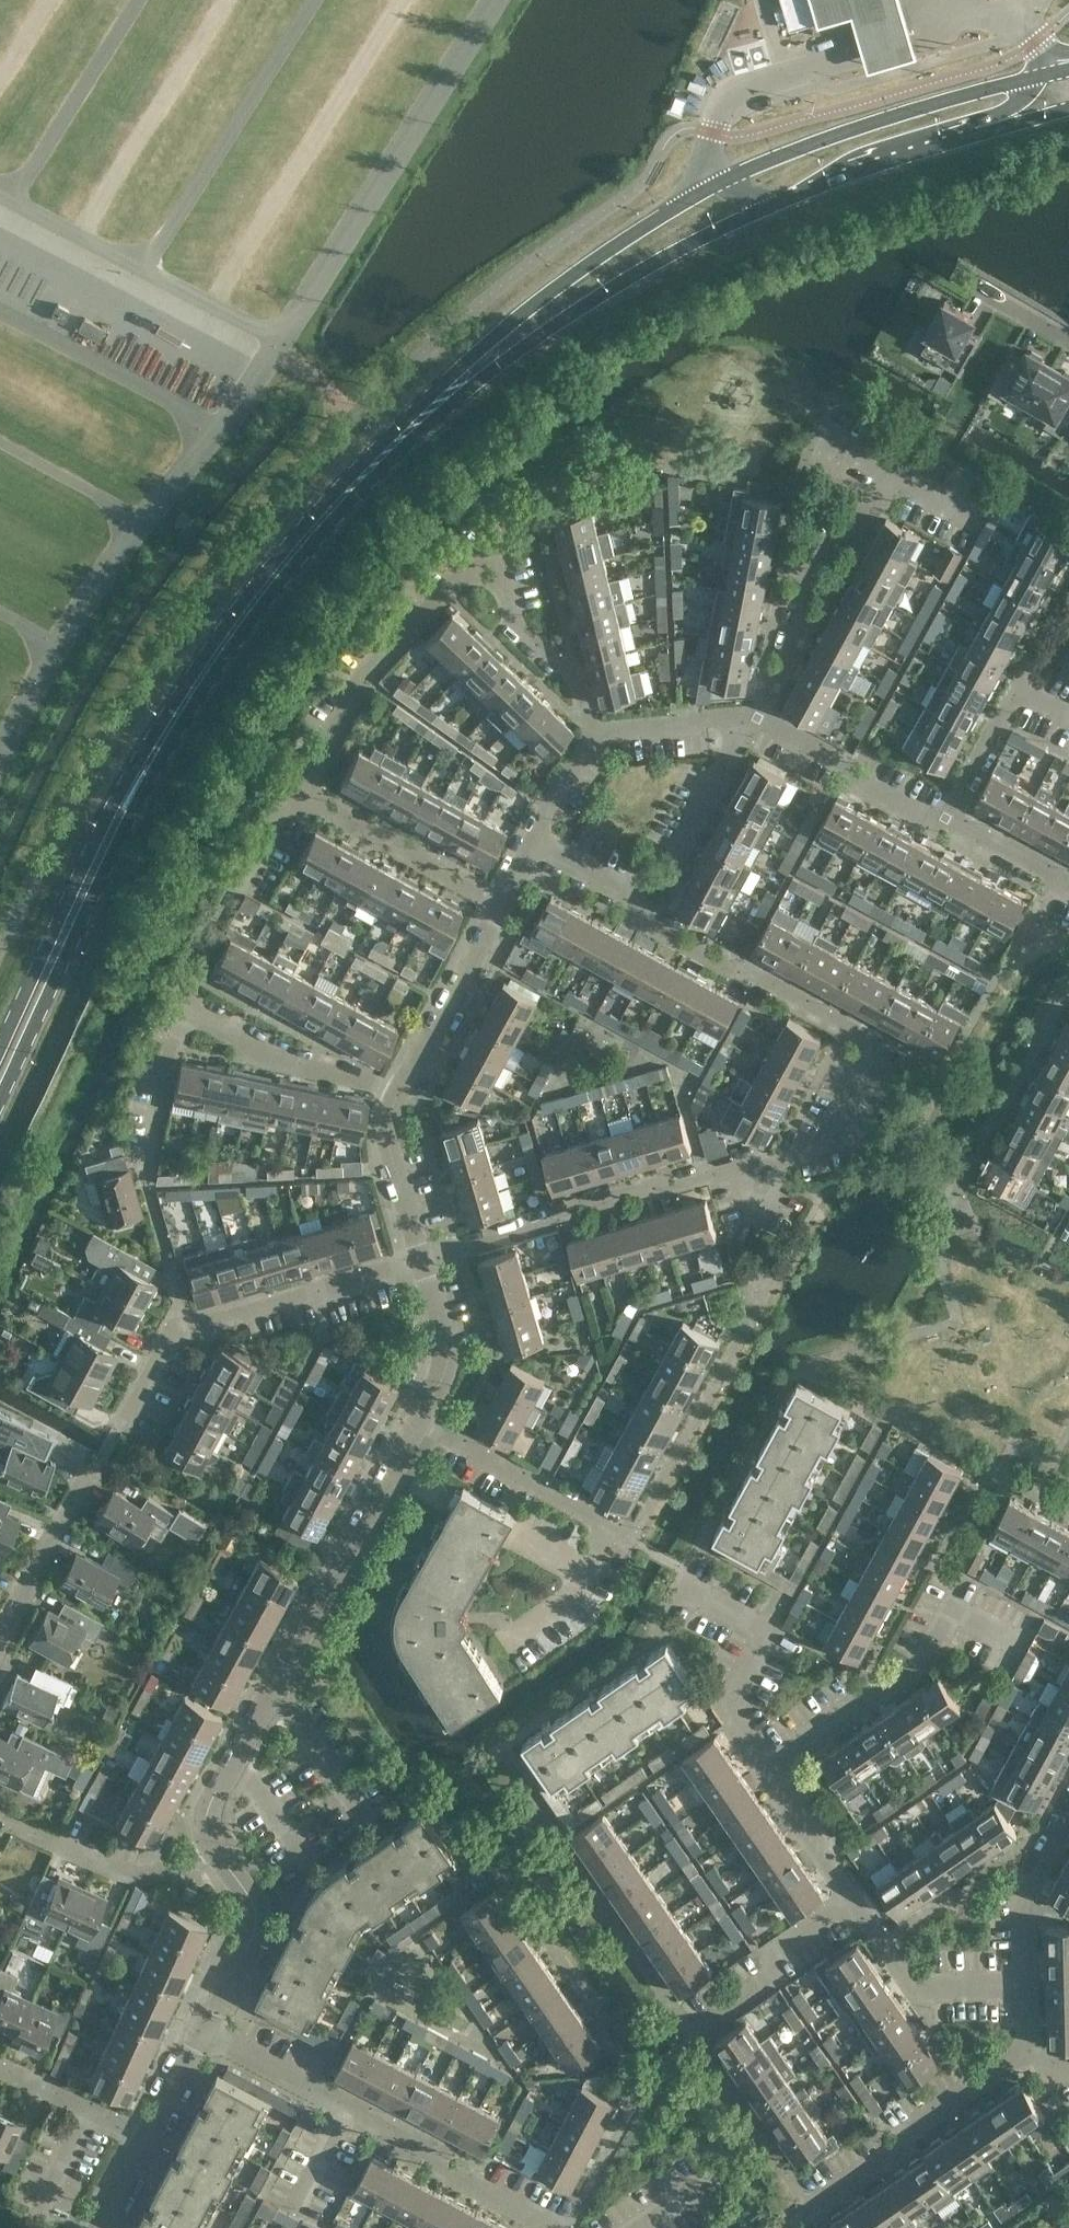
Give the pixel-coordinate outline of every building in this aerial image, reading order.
[(821,0),(783,0),(791,29),(826,19),(821,0)] [(826,19),(850,11),(868,67),(915,53),(899,0),(821,0),(826,19)] [(955,376),(973,345),(964,341),(970,329),(936,309),(916,343),(924,347),(920,354),(955,376)] [(1011,351),(987,392),(1006,402),(1011,393),(1031,405),(1052,365),(1041,359),(1042,356),(1031,350),(1030,353),(1027,351),(1023,358),(1011,351)] [(1031,405),(1049,415),(1044,424),(1062,435),(1068,425),(1068,423),(1068,372),(1065,370),(1064,372),(1052,365),(1031,405)] [(669,474),(670,506),(681,505),(680,491),(679,475),(669,474)] [(652,478),(649,478),(650,488),(655,487),(663,485),(652,478)] [(655,520),(665,520),(664,505),(663,485),(655,487),(656,506),(653,506),(653,520),(655,520)] [(729,517),(777,527),(782,502),(749,496),(751,489),(735,486),(729,517)] [(999,500),(987,521),(995,525),(1006,504),(999,500)] [(670,506),(670,523),(681,523),(681,505),(670,506)] [(556,518),(561,542),(598,534),(598,532),(592,510),(556,518)] [(1060,562),(1068,545),(1068,539),(1041,524),(1045,517),(1031,510),(1016,538),(1060,562)] [(777,527),(729,517),(725,540),(773,550),(777,527)] [(875,540),(908,558),(920,537),(887,518),(875,540)] [(655,520),(653,520),(654,533),(665,532),(665,520),(655,520)] [(567,565),(604,557),(604,556),(615,553),(609,530),(598,532),(598,534),(561,542),(567,565)] [(975,543),(983,547),(990,535),(982,531),(975,543)] [(1060,562),(1016,538),(1005,558),(1016,564),(1015,565),(1049,583),(1060,562)] [(683,554),(682,540),(671,540),(671,555),(683,554)] [(773,550),(725,540),(725,541),(727,542),(722,565),(731,566),(768,573),(773,550)] [(908,558),(875,540),(863,561),(897,579),(905,583),(916,563),(908,558)] [(983,547),(975,543),(969,554),(977,559),(983,547)] [(958,550),(948,544),(933,571),(939,575),(948,579),(963,552),(958,550)] [(657,568),(667,568),(666,553),(655,554),(656,568),(657,568)] [(671,555),(672,567),(683,567),(683,554),(671,555)] [(604,557),(567,565),(572,588),(609,579),(604,557)] [(894,604),(905,584),(905,583),(897,579),(863,561),(852,581),(894,604)] [(1004,585),(1037,604),(1049,583),(1015,565),(1004,585)] [(731,566),(727,589),(764,596),(768,573),(731,566)] [(668,590),(667,581),(667,568),(657,568),(656,568),(657,593),(668,590)] [(952,584),(962,589),(968,577),(959,572),(952,584)] [(578,611),(625,600),(620,576),(609,579),(572,588),(578,611)] [(882,625),(894,604),(852,581),(841,602),(882,625)] [(927,596),(936,601),(943,588),(934,583),(927,596)] [(962,589),(952,584),(946,596),(955,601),(962,589)] [(1037,604),(1004,585),(993,606),(1026,624),(1037,604)] [(713,610),(759,619),(764,596),(727,589),(718,587),(713,610)] [(673,588),(673,603),(685,602),(684,588),(673,588)] [(668,602),(668,590),(657,593),(657,602),(658,616),(668,616),(668,602)] [(936,601),(927,596),(921,607),(930,612),(936,601)] [(583,634),(620,625),(631,623),(625,600),(578,611),(583,634)] [(673,603),(674,616),(685,616),(685,602),(673,603)] [(871,646),(882,625),(841,602),(830,623),(871,646)] [(981,627),(1015,645),(1026,624),(993,606),(981,627)] [(929,625),(939,631),(947,614),(938,609),(929,625)] [(709,634),(755,642),(759,619),(713,610),(709,634)] [(443,658),(469,630),(452,613),(425,641),(443,658)] [(658,616),(658,629),(669,629),(668,616),(658,616)] [(860,666),(871,646),(830,623),(818,644),(851,662),(852,662),(860,666)] [(589,657),(626,648),(620,625),(583,634),(589,657)] [(904,637),(914,642),(921,630),(911,625),(904,637)] [(939,631),(929,625),(923,637),(932,642),(939,631)] [(981,627),(970,647),(970,648),(1003,666),(1015,645),(981,627)] [(476,630),(471,632),(469,630),(443,658),(460,674),(486,646),(481,641),(483,636),(476,630)] [(704,657),(751,666),(755,642),(709,634),(704,657)] [(675,637),(675,651),(687,651),(686,637),(675,637)] [(914,642),(904,637),(898,648),(907,654),(914,642)] [(949,663),(992,687),(1003,666),(970,648),(970,647),(960,642),(949,663)] [(807,664),(840,683),(848,687),(860,666),(852,662),(851,662),(818,644),(807,664)] [(497,650),(492,652),(486,646),(460,674),(469,682),(462,689),(471,697),(503,663),(501,661),(504,656),(497,650)] [(626,648),(589,657),(594,680),(631,671),(626,648)] [(660,664),(671,664),(670,650),(658,651),(659,665),(660,664)] [(675,651),(676,664),(687,664),(687,651),(675,651)] [(907,667),(916,672),(923,660),(913,655),(907,667)] [(1060,671),(1068,676),(1068,655),(1060,671)] [(751,666),(704,657),(700,681),(746,690),(751,666)] [(494,707),(520,679),(503,663),(471,697),(478,704),(484,697),(494,707)] [(938,684),(947,689),(981,707),(992,687),(949,663),(938,684)] [(660,664),(659,665),(660,678),(671,677),(671,664),(660,664)] [(840,683),(807,664),(796,685),(829,703),(840,683)] [(882,679),(891,684),(898,671),(888,666),(882,679)] [(916,672),(907,667),(900,679),(910,684),(916,672)] [(600,704),(637,695),(647,693),(641,668),(631,671),(594,680),(600,704)] [(405,674),(398,684),(405,690),(408,692),(416,682),(405,674)] [(494,707),(488,713),(486,715),(504,731),(511,723),(537,695),(520,679),(494,707)] [(891,684),(882,679),(875,690),(885,695),(891,684)] [(404,700),(409,693),(405,690),(398,684),(392,692),(404,700)] [(969,728),(981,707),(947,689),(938,684),(927,704),(936,709),(936,710),(969,728)] [(829,703),(796,685),(784,707),(817,725),(829,703)] [(423,714),(428,707),(409,693),(404,700),(423,714)] [(528,739),(555,712),(537,695),(511,723),(528,739)] [(884,708),(893,714),(900,701),(891,696),(884,708)] [(403,718),(408,711),(397,703),(391,710),(403,718)] [(859,720),(868,725),(877,709),(868,704),(859,720)] [(926,704),(914,725),(958,749),(969,728),(936,710),(936,709),(927,704),(926,704)] [(443,728),(448,720),(428,707),(423,714),(443,728)] [(893,714),(884,708),(878,720),(887,725),(893,714)] [(428,725),(419,718),(408,711),(403,718),(422,732),(428,725)] [(555,712),(528,739),(546,756),(572,729),(555,712)] [(868,725),(859,720),(850,715),(845,724),(854,729),(853,732),(862,737),(868,725)] [(448,720),(443,728),(453,735),(458,728),(448,720)] [(447,739),(428,725),(422,732),(442,746),(447,739)] [(903,747),(913,752),(946,770),(958,749),(914,725),(903,747)] [(1008,738),(1021,744),(1032,751),(1037,743),(1025,737),(1013,730),(1008,738)] [(447,739),(442,746),(452,754),(458,746),(447,739)] [(486,749),(487,748),(475,740),(470,747),(481,756),(486,749)] [(1037,743),(1032,751),(1042,756),(1046,748),(1037,743)] [(486,749),(481,756),(492,763),(497,755),(487,748),(486,749)] [(340,784),(361,795),(380,762),(379,761),(358,750),(340,784)] [(382,807),(400,773),(405,763),(384,752),(379,761),(380,762),(361,795),(364,797),(364,802),(372,806),(376,803),(382,807)] [(481,774),(486,767),(475,759),(470,766),(481,774)] [(743,781),(776,799),(788,778),(755,760),(743,781)] [(500,769),(512,778),(517,770),(506,762),(500,769)] [(998,762),(993,771),(975,804),(997,816),(1015,782),(1002,775),(1006,767),(998,762)] [(489,786),(499,787),(505,780),(486,767),(481,774),(478,778),(489,786)] [(401,817),(403,818),(421,784),(400,773),(382,807),(389,811),(389,816),(397,820),(401,817)] [(511,796),(516,789),(505,780),(499,787),(511,796)] [(776,799),(743,781),(732,802),(775,825),(786,805),(776,799)] [(1015,782),(997,816),(1017,827),(1036,794),(1015,782)] [(1017,827),(1038,838),(1056,805),(1047,800),(1053,790),(1041,783),(1036,794),(1017,827)] [(423,829),(442,796),(421,784),(403,818),(423,829)] [(444,841),(463,807),(442,796),(423,829),(444,841)] [(840,843),(858,810),(836,798),(818,831),(840,843)] [(1064,809),(1056,805),(1038,838),(1059,850),(1068,831),(1068,801),(1064,809)] [(775,825),(732,802),(720,823),(754,841),(763,846),(775,825)] [(807,816),(816,821),(822,811),(813,805),(807,816)] [(465,852),(483,818),(463,807),(444,841),(446,842),(446,847),(454,851),(458,848),(465,852)] [(861,854),(879,821),(858,810),(840,843),(861,854)] [(795,837),(805,842),(811,831),(816,821),(807,816),(801,826),(795,837)] [(480,865),(484,862),(486,864),(505,830),(483,818),(465,852),(472,855),(471,860),(480,865)] [(892,823),(888,826),(879,821),(861,854),(881,866),(902,829),(892,823)] [(754,841),(720,823),(709,843),(743,862),(754,841)] [(911,834),(902,829),(881,866),(902,877),(920,844),(911,839),(911,834)] [(318,875),(336,842),(334,840),(335,835),(326,830),(322,834),(315,830),(296,864),(318,875)] [(1059,850),(1068,855),(1068,831),(1059,850)] [(784,857),(794,863),(805,842),(795,837),(790,847),(784,857)] [(336,842),(318,875),(339,887),(357,853),(350,849),(351,844),(342,839),(339,843),(336,842)] [(752,867),(743,862),(709,843),(704,853),(699,852),(695,860),(698,864),(741,888),(752,867)] [(923,888),(941,855),(920,844),(902,877),(897,887),(907,892),(912,882),(923,888)] [(939,909),(962,866),(954,862),(955,857),(946,852),(942,856),(941,855),(923,888),(935,895),(930,904),(939,909)] [(355,906),(378,864),(357,853),(339,887),(350,893),(346,901),(355,906)] [(794,863),(784,857),(779,867),(788,873),(794,863)] [(378,864),(355,906),(375,917),(379,909),(380,909),(398,875),(391,872),(392,867),(384,862),(380,865),(378,864)] [(796,871),(807,877),(818,883),(823,874),(801,862),(796,871)] [(741,888),(698,864),(687,885),(730,908),(741,888)] [(965,911),(983,878),(984,873),(976,868),(972,872),(962,866),(939,909),(947,913),(952,904),(965,911)] [(823,874),(818,883),(834,892),(839,882),(823,874)] [(398,875),(380,909),(390,915),(385,924),(395,929),(400,920),(401,920),(419,887),(416,885),(417,880),(408,875),(405,879),(398,875)] [(985,922),(1003,889),(983,878),(965,911),(985,922)] [(810,897),(815,888),(799,879),(794,888),(810,897)] [(730,908),(687,885),(675,907),(718,930),(730,908)] [(421,932),(440,898),(419,887),(401,920),(421,932)] [(762,899),(771,904),(777,894),(768,888),(762,899)] [(815,888),(810,897),(820,903),(825,893),(815,888)] [(1003,889),(985,922),(1007,934),(1025,901),(1003,889)] [(860,906),(865,896),(854,890),(849,900),(860,906)] [(865,896),(860,906),(880,917),(885,907),(865,896)] [(555,941),(573,908),(551,897),(533,930),(555,941)] [(440,898),(421,932),(433,938),(428,947),(443,955),(455,934),(449,932),(461,910),(458,908),(459,903),(451,899),(447,902),(440,898)] [(750,920),(760,925),(771,904),(762,899),(750,920)] [(289,900),(285,908),(297,914),(301,906),(300,906),(289,900)] [(308,920),(313,913),(316,906),(304,900),(300,906),(301,906),(297,914),(308,920)] [(269,916),(273,908),(261,902),(256,910),(269,916)] [(852,920),(857,911),(846,905),(841,914),(852,920)] [(901,928),(907,919),(885,907),(880,917),(901,928)] [(575,953),(593,920),(573,908),(555,941),(575,953)] [(857,911),(852,920),(868,929),(873,919),(857,911)] [(289,928),(294,920),(282,913),(277,921),(289,928)] [(771,965),(775,961),(775,962),(794,928),(772,917),(754,950),(764,955),(763,960),(771,965)] [(907,919),(901,928),(911,934),(916,924),(907,919)] [(294,920),(289,928),(301,934),(305,926),(294,920)] [(593,920),(575,953),(596,964),(614,931),(593,920)] [(760,925),(750,920),(745,930),(754,935),(760,925)] [(226,978),(233,982),(251,948),(256,939),(229,924),(220,940),(226,943),(211,970),(214,972),(213,977),(222,982),(226,978)] [(325,934),(336,940),(341,932),(329,926),(325,934)] [(794,928),(775,962),(796,973),(814,940),(814,939),(794,928)] [(893,943),(899,933),(888,928),(883,937),(893,943)] [(614,931),(596,964),(617,975),(635,942),(614,931)] [(352,938),(341,932),(336,940),(348,946),(352,938)] [(817,984),(835,951),(834,951),(839,943),(818,932),(814,939),(814,940),(796,973),(817,984)] [(899,933),(893,943),(903,948),(908,939),(899,933)] [(336,940),(325,934),(321,941),(332,947),(336,940)] [(943,951),(948,941),(937,935),(932,945),(943,951)] [(344,954),(348,946),(336,940),(332,947),(344,954)] [(948,941),(943,951),(953,956),(958,947),(948,941)] [(617,975),(638,987),(656,954),(635,942),(617,975)] [(368,953),(379,959),(384,951),(372,945),(368,953)] [(233,982),(240,986),(239,991),(247,996),(251,992),(253,993),(272,960),(251,948),(233,982)] [(935,966),(940,956),(930,950),(925,960),(935,966)] [(379,959),(391,966),(396,958),(384,951),(379,959)] [(835,951),(817,984),(838,996),(856,962),(835,951)] [(963,962),(980,971),(985,962),(969,953),(963,962)] [(638,987),(659,998),(677,965),(656,954),(638,987)] [(940,956),(935,966),(945,971),(950,961),(940,956)] [(360,967),(372,973),(376,965),(365,959),(360,967)] [(253,993),(256,995),(255,999),(263,1004),(267,1000),(274,1005),(293,971),(272,960),(253,993)] [(659,998),(680,1009),(698,976),(688,971),(690,967),(681,962),(678,966),(677,965),(659,998)] [(859,1007),(877,974),(856,962),(838,996),(859,1007)] [(400,971),(412,977),(417,969),(404,963),(400,971)] [(384,979),(388,971),(376,965),(372,973),(384,979)] [(522,976),(533,982),(538,972),(527,966),(522,976)] [(972,986),(977,976),(961,967),(955,977),(972,986)] [(274,1005),(281,1008),(280,1013),(288,1018),(292,1014),(295,1016),(313,982),(293,971),(274,1005)] [(533,982),(543,987),(554,993),(559,983),(538,972),(533,982)] [(877,974),(859,1007),(879,1018),(898,985),(877,974)] [(405,991),(409,983),(397,976),(393,984),(405,991)] [(680,1009),(700,1021),(718,988),(698,976),(680,1009)] [(505,981),(493,1003),(526,1021),(538,999),(505,981)] [(295,1016),(297,1017),(296,1022),(304,1026),(307,1023),(316,1027),(334,993),(313,982),(295,1016)] [(898,985),(879,1018),(900,1030),(918,996),(898,985)] [(700,1021),(721,1032),(722,1033),(740,1000),(718,988),(700,1021)] [(569,989),(564,998),(574,1004),(579,995),(569,989)] [(316,1027),(336,1039),(355,1005),(334,993),(316,1027)] [(574,1004),(584,1010),(589,1000),(579,995),(574,1004)] [(900,1030),(921,1041),(939,1008),(939,1007),(918,996),(900,1030)] [(943,1053),(961,1019),(966,1022),(971,1012),(944,998),(939,1007),(939,1008),(921,1041),(943,1053)] [(493,1003),(482,1023),(515,1041),(526,1021),(493,1003)] [(375,1016),(355,1005),(336,1039),(357,1050),(375,1016)] [(595,1016),(605,1021),(616,1027),(621,1018),(600,1006),(595,1016)] [(742,1007),(736,1018),(745,1023),(751,1012),(742,1007)] [(397,1028),(375,1016),(357,1050),(379,1062),(397,1028)] [(616,1027),(637,1038),(642,1029),(621,1018),(616,1027)] [(736,1018),(730,1028),(740,1033),(745,1023),(736,1018)] [(777,1040),(810,1058),(821,1036),(789,1019),(777,1040)] [(482,1023),(470,1044),(504,1062),(515,1041),(482,1023)] [(645,1023),(642,1029),(637,1038),(658,1050),(663,1040),(662,1040),(665,1034),(645,1023)] [(563,1027),(558,1038),(567,1043),(572,1032),(563,1027)] [(1053,1051),(1068,1059),(1068,1032),(1065,1030),(1059,1040),(1055,1039),(1051,1046),(1054,1049),(1053,1051)] [(540,1069),(550,1074),(567,1043),(558,1038),(540,1069)] [(658,1050),(668,1055),(678,1061),(684,1052),(663,1040),(658,1050)] [(765,1061),(798,1079),(810,1058),(777,1040),(765,1061)] [(470,1044),(459,1065),(492,1083),(504,1062),(470,1044)] [(714,1059),(723,1064),(729,1054),(719,1049),(714,1059)] [(1042,1072),(1068,1086),(1068,1059),(1053,1051),(1042,1072)] [(678,1061),(689,1067),(700,1072),(705,1063),(684,1052),(678,1061)] [(723,1064),(714,1059),(708,1070),(703,1080),(712,1085),(718,1075),(723,1064)] [(181,1061),(171,1109),(195,1114),(197,1103),(198,1103),(205,1066),(181,1061)] [(754,1081),(787,1099),(798,1079),(765,1061),(754,1081)] [(228,1071),(226,1070),(225,1065),(216,1063),(213,1067),(205,1066),(198,1103),(220,1108),(221,1108),(228,1071)] [(480,1105),(492,1083),(459,1065),(447,1086),(449,1087),(444,1095),(455,1101),(459,1093),(480,1105)] [(233,1067),(231,1071),(228,1071),(221,1108),(220,1108),(218,1119),(241,1124),(251,1076),(244,1074),(243,1069),(233,1067)] [(655,1068),(644,1071),(647,1081),(658,1078),(655,1068)] [(540,1069),(535,1079),(544,1084),(550,1074),(540,1069)] [(635,1084),(647,1081),(644,1071),(633,1074),(635,1084)] [(1031,1092),(1064,1110),(1068,1102),(1068,1086),(1042,1072),(1038,1080),(1033,1079),(1028,1089),(1031,1091),(1031,1092)] [(262,1073),(259,1077),(251,1076),(241,1124),(266,1129),(268,1118),(267,1118),(275,1080),(272,1080),(271,1075),(262,1073)] [(633,1074),(598,1085),(601,1095),(635,1084),(633,1074)] [(267,1118),(268,1118),(290,1123),(298,1085),(290,1084),(289,1079),(280,1077),(277,1081),(275,1080),(267,1118)] [(539,1095),(543,1087),(544,1084),(535,1079),(529,1089),(539,1095)] [(703,1080),(697,1091),(706,1096),(712,1085),(703,1080)] [(743,1102),(776,1120),(781,1111),(786,1113),(791,1104),(787,1100),(787,1099),(754,1081),(743,1102)] [(308,1082),(306,1087),(298,1085),(290,1123),(313,1128),(321,1090),(318,1090),(318,1084),(308,1082)] [(598,1085),(587,1088),(590,1098),(601,1095),(598,1085)] [(587,1088),(552,1098),(556,1108),(590,1098),(587,1088)] [(313,1128),(336,1133),(344,1095),(321,1090),(313,1128)] [(336,1133),(360,1138),(368,1100),(364,1100),(364,1094),(354,1092),(352,1097),(344,1095),(336,1133)] [(1063,1136),(1068,1127),(1058,1122),(1064,1110),(1031,1092),(1020,1113),(1063,1136)] [(542,1101),(543,1102),(545,1111),(556,1108),(552,1098),(542,1101)] [(776,1120),(743,1102),(731,1124),(764,1142),(776,1120)] [(681,1113),(658,1120),(668,1156),(692,1149),(681,1113)] [(1052,1157),(1063,1136),(1020,1113),(1014,1123),(1010,1122),(1006,1130),(1009,1133),(1009,1134),(1052,1157)] [(443,1129),(450,1152),(486,1142),(479,1118),(455,1125),(453,1116),(442,1120),(444,1128),(443,1129)] [(658,1120),(635,1126),(646,1163),(668,1156),(658,1120)] [(716,1125),(703,1128),(707,1152),(727,1149),(725,1139),(719,1141),(716,1125)] [(635,1126),(612,1133),(623,1169),(646,1163),(635,1126)] [(523,1144),(533,1141),(530,1128),(520,1131),(523,1144)] [(600,1176),(623,1169),(612,1133),(590,1140),(600,1176)] [(1009,1134),(997,1155),(1040,1178),(1052,1157),(1009,1134)] [(590,1140),(567,1147),(578,1183),(600,1176),(590,1140)] [(523,1144),(533,1177),(543,1174),(533,1141),(523,1144)] [(450,1152),(456,1175),(492,1164),(486,1142),(450,1152)] [(567,1147),(544,1154),(554,1190),(578,1183),(567,1147)] [(986,1176),(1009,1189),(1005,1195),(1026,1206),(1040,1178),(997,1155),(986,1176)] [(90,1203),(102,1199),(109,1223),(141,1213),(128,1168),(110,1174),(106,1157),(84,1163),(89,1180),(84,1182),(90,1203)] [(343,1164),(329,1165),(329,1174),(343,1173),(343,1164)] [(456,1175),(463,1198),(499,1187),(492,1164),(456,1175)] [(316,1165),(316,1175),(329,1174),(329,1165),(316,1165)] [(267,1168),(267,1177),(280,1176),(280,1168),(280,1167),(267,1168)] [(294,1167),(280,1167),(280,1168),(280,1176),(294,1176),(294,1167)] [(245,1169),(232,1170),(231,1170),(232,1179),(246,1178),(245,1169)] [(219,1170),(219,1179),(232,1179),(231,1170),(232,1170),(219,1170)] [(197,1171),(183,1172),(184,1181),(198,1180),(197,1171)] [(156,1182),(184,1181),(183,1172),(158,1173),(156,1182)] [(536,1189),(547,1186),(543,1174),(533,1177),(536,1189)] [(349,1190),(349,1179),(337,1179),(337,1191),(349,1190)] [(302,1192),(313,1191),(312,1180),(301,1181),(302,1192)] [(324,1180),(312,1180),(313,1191),(325,1190),(324,1180)] [(276,1182),(264,1183),(264,1193),(265,1194),(277,1193),(276,1182)] [(247,1195),(265,1194),(264,1193),(264,1183),(246,1184),(247,1195)] [(239,1184),(215,1185),(216,1195),(240,1194),(239,1184)] [(215,1185),(204,1186),(191,1187),(192,1196),(216,1195),(215,1185)] [(178,1198),(178,1187),(166,1188),(166,1199),(178,1198)] [(470,1221),(506,1211),(499,1187),(463,1198),(470,1221)] [(1068,1207),(1068,1206),(1068,1194),(1065,1191),(1059,1202),(1068,1207)] [(240,1195),(215,1196),(220,1212),(243,1206),(240,1195)] [(706,1199),(683,1206),(694,1242),(717,1235),(706,1199)] [(683,1206),(660,1213),(671,1249),(694,1242),(683,1206)] [(375,1210),(346,1218),(356,1255),(366,1252),(369,1256),(378,1253),(378,1248),(380,1248),(373,1227),(380,1225),(375,1210)] [(660,1213),(638,1220),(648,1256),(671,1249),(660,1213)] [(346,1218),(323,1225),(334,1262),(356,1255),(346,1218)] [(638,1220),(615,1226),(626,1262),(648,1256),(638,1220)] [(323,1225),(300,1232),(311,1268),(334,1262),(323,1225)] [(603,1269),(626,1262),(615,1226),(592,1233),(603,1269)] [(93,1279),(143,1307),(156,1284),(126,1267),(133,1254),(93,1232),(85,1247),(88,1257),(101,1264),(101,1265),(97,1266),(93,1273),(95,1276),(93,1279)] [(300,1232),(278,1238),(288,1275),(311,1268),(300,1232)] [(592,1233),(569,1240),(579,1276),(603,1269),(592,1233)] [(40,1236),(34,1247),(45,1253),(51,1241),(40,1236)] [(243,1237),(229,1241),(243,1288),(265,1282),(255,1245),(252,1237),(243,1239),(243,1237)] [(278,1238),(255,1245),(265,1282),(288,1275),(278,1238)] [(220,1295),(243,1288),(229,1241),(206,1248),(220,1295)] [(555,1250),(558,1262),(568,1259),(565,1247),(555,1250)] [(183,1255),(186,1265),(196,1302),(220,1295),(206,1248),(183,1255)] [(481,1259),(488,1283),(524,1272),(517,1248),(481,1259)] [(561,1273),(571,1270),(568,1259),(558,1262),(561,1273)] [(488,1283),(495,1305),(531,1295),(524,1272),(488,1283)] [(715,1273),(704,1276),(706,1286),(717,1283),(715,1273)] [(693,1279),(696,1289),(706,1286),(704,1276),(693,1279)] [(85,1294),(73,1316),(93,1326),(100,1313),(131,1330),(143,1307),(104,1285),(96,1301),(85,1294)] [(670,1286),(658,1290),(661,1300),(673,1296),(670,1286)] [(658,1290),(647,1293),(635,1296),(638,1306),(661,1300),(658,1290)] [(568,1296),(571,1307),(582,1304),(578,1293),(568,1296)] [(495,1305),(501,1328),(538,1317),(531,1295),(495,1305)] [(62,1356),(61,1357),(103,1380),(117,1355),(94,1342),(100,1331),(93,1326),(73,1316),(44,1299),(37,1311),(63,1326),(50,1350),(62,1356)] [(575,1318),(585,1315),(582,1304),(571,1307),(575,1318)] [(618,1321),(627,1326),(633,1315),(624,1310),(618,1321)] [(653,1321),(642,1315),(640,1315),(636,1323),(644,1328),(648,1330),(653,1321)] [(545,1341),(538,1317),(501,1328),(508,1351),(545,1341)] [(627,1326),(618,1321),(613,1332),(622,1336),(627,1326)] [(684,1321),(672,1343),(709,1363),(721,1341),(684,1321)] [(638,1340),(644,1328),(636,1323),(629,1335),(638,1340)] [(697,1384),(709,1363),(672,1343),(661,1363),(697,1384)] [(221,1346),(209,1367),(243,1385),(254,1364),(221,1346)] [(591,1368),(596,1359),(593,1351),(580,1352),(576,1360),(591,1368)] [(620,1352),(613,1365),(622,1369),(629,1357),(620,1352)] [(90,1405),(103,1380),(61,1357),(54,1370),(37,1375),(33,1372),(26,1385),(65,1406),(71,1395),(90,1405)] [(317,1358),(311,1369),(319,1373),(325,1363),(317,1358)] [(363,1369),(366,1364),(355,1359),(348,1372),(358,1378),(351,1390),(384,1409),(384,1408),(396,1386),(363,1369)] [(512,1362),(501,1384),(534,1402),(545,1380),(512,1362)] [(686,1404),(697,1384),(661,1363),(649,1384),(686,1404)] [(615,1381),(622,1369),(613,1365),(607,1376),(615,1381)] [(231,1406),(243,1385),(209,1367),(209,1368),(205,1367),(200,1375),(203,1378),(198,1388),(231,1406)] [(314,1383),(319,1373),(311,1369),(306,1378),(314,1383)] [(851,1410),(798,1382),(786,1403),(783,1401),(781,1407),(836,1437),(851,1410)] [(501,1384),(489,1405),(522,1423),(534,1402),(501,1384)] [(649,1384),(638,1405),(675,1425),(686,1404),(649,1384)] [(372,1429),(378,1420),(383,1420),(387,1413),(384,1409),(351,1390),(341,1385),(330,1405),(372,1429)] [(220,1427),(231,1406),(198,1388),(193,1397),(189,1396),(184,1405),(187,1408),(187,1409),(220,1427)] [(279,1391),(273,1402),(283,1407),(289,1397),(279,1391)] [(598,1394),(591,1406),(599,1411),(606,1398),(598,1394)] [(294,1400),(288,1410),(297,1415),(303,1405),(294,1400)] [(265,1418),(274,1423),(283,1407),(273,1402),(265,1418)] [(326,1414),(335,1419),(328,1432),(361,1450),(362,1449),(367,1450),(371,1442),(367,1438),(372,1429),(330,1405),(326,1414)] [(511,1444),(522,1423),(489,1405),(478,1426),(511,1444)] [(638,1405),(627,1426),(664,1446),(675,1425),(638,1405)] [(593,1423),(599,1411),(591,1406),(584,1418),(593,1423)] [(822,1463),(836,1437),(781,1407),(778,1412),(781,1413),(769,1435),(822,1463)] [(571,1408),(565,1419),(574,1424),(580,1413),(571,1408)] [(187,1409),(175,1429),(209,1448),(220,1427),(187,1409)] [(292,1425),(297,1415),(288,1410),(283,1420),(292,1425)] [(559,1429),(569,1434),(574,1424),(565,1419),(559,1429)] [(55,1461),(34,1452),(40,1439),(5,1423),(0,1434),(0,1447),(7,1451),(0,1467),(0,1474),(41,1492),(55,1461)] [(883,1428),(873,1423),(867,1434),(877,1439),(883,1428)] [(627,1426),(615,1446),(652,1467),(664,1446),(627,1426)] [(218,1453),(209,1448),(175,1429),(164,1451),(197,1469),(202,1460),(206,1461),(215,1458),(218,1453)] [(313,1436),(307,1447),(350,1471),(355,1461),(360,1462),(365,1454),(361,1450),(328,1432),(323,1441),(313,1436)] [(257,1433),(251,1444),(261,1449),(266,1438),(257,1433)] [(862,1445),(871,1450),(877,1439),(867,1434),(862,1445)] [(274,1435),(265,1451),(275,1457),(284,1441),(274,1435)] [(575,1435),(568,1448),(577,1452),(583,1440),(575,1435)] [(809,1488),(822,1463),(769,1435),(759,1454),(756,1452),(753,1457),(809,1488)] [(893,1444),(884,1439),(877,1452),(886,1457),(893,1444)] [(542,1462),(551,1466),(563,1445),(554,1440),(542,1462)] [(596,1462),(604,1467),(641,1487),(652,1467),(615,1446),(615,1447),(607,1442),(596,1462)] [(252,1465),(261,1449),(251,1444),(242,1459),(252,1465)] [(962,1470),(929,1452),(916,1445),(904,1466),(950,1491),(962,1470)] [(303,1455),(312,1460),(305,1473),(338,1491),(350,1471),(307,1447),(303,1455)] [(570,1464),(577,1452),(568,1448),(562,1459),(570,1464)] [(256,1467),(257,1468),(266,1473),(275,1457),(265,1451),(256,1467)] [(857,1453),(851,1464),(860,1468),(866,1458),(857,1453)] [(794,1514),(809,1488),(753,1457),(750,1462),(753,1464),(742,1485),(794,1514)] [(866,1472),(875,1477),(882,1465),(872,1460),(866,1472)] [(250,1473),(248,1469),(239,1464),(236,1471),(237,1477),(231,1487),(240,1492),(245,1482),(249,1475),(248,1475),(250,1473)] [(851,1464),(845,1474),(854,1479),(860,1468),(851,1464)] [(917,1474),(906,1494),(939,1512),(950,1491),(904,1466),(904,1467),(917,1474)] [(629,1509),(641,1487),(604,1467),(592,1489),(629,1509)] [(875,1477),(866,1472),(859,1485),(868,1490),(875,1477)] [(289,1480),(284,1489),(327,1512),(338,1491),(305,1473),(299,1485),(289,1480)] [(845,1474),(839,1485),(849,1490),(854,1479),(845,1474)] [(258,1481),(249,1475),(245,1482),(240,1492),(249,1497),(258,1481)] [(781,1538),(794,1514),(742,1485),(731,1505),(728,1503),(725,1508),(781,1538)] [(834,1496),(843,1501),(849,1490),(839,1485),(834,1496)] [(464,1486),(439,1531),(405,1591),(400,1602),(397,1614),(397,1624),(398,1631),(401,1639),(407,1650),(454,1721),(503,1688),(457,1619),(515,1515),(464,1486)] [(280,1497),(290,1502),(282,1516),(315,1534),(316,1532),(321,1533),(326,1525),(322,1522),(327,1512),(284,1489),(280,1497)] [(114,1491),(95,1521),(135,1546),(154,1516),(194,1541),(205,1523),(180,1508),(177,1514),(147,1495),(140,1507),(114,1491)] [(928,1533),(939,1512),(906,1494),(894,1515),(928,1533)] [(992,1531),(1014,1543),(1032,1509),(1010,1498),(992,1531)] [(843,1514),(852,1519),(859,1506),(850,1502),(843,1514)] [(829,1503),(824,1514),(833,1519),(839,1508),(829,1503)] [(723,1541),(733,1546),(742,1551),(751,1557),(761,1562),(766,1565),(767,1564),(781,1538),(725,1508),(722,1513),(725,1515),(714,1536),(723,1541)] [(1052,1521),(1032,1509),(1014,1543),(1034,1554),(1052,1521)] [(19,1520),(0,1512),(0,1550),(4,1552),(19,1520)] [(818,1525),(827,1530),(833,1519),(824,1514),(818,1525)] [(852,1519),(843,1514),(836,1526),(846,1531),(852,1519)] [(916,1554),(928,1533),(894,1515),(883,1536),(916,1554)] [(1055,1565),(1068,1540),(1068,1530),(1052,1521),(1034,1554),(1055,1565)] [(862,1551),(872,1557),(905,1575),(916,1554),(883,1536),(873,1530),(862,1551)] [(811,1539),(805,1551),(813,1556),(820,1543),(811,1539)] [(1068,1573),(1068,1540),(1055,1565),(1068,1573)] [(723,1541),(718,1551),(727,1556),(733,1546),(723,1541)] [(820,1555),(830,1561),(836,1548),(827,1543),(820,1555)] [(742,1551),(733,1546),(727,1556),(736,1562),(742,1551)] [(220,1547),(213,1560),(221,1564),(228,1551),(220,1547)] [(967,1568),(974,1571),(985,1551),(978,1547),(967,1568)] [(139,1566),(116,1554),(108,1550),(100,1565),(77,1553),(61,1582),(102,1605),(116,1579),(128,1586),(139,1566)] [(751,1557),(742,1551),(736,1562),(746,1567),(751,1557)] [(798,1563),(807,1568),(813,1556),(805,1551),(798,1563)] [(830,1561),(820,1555),(814,1568),(823,1573),(830,1561)] [(260,1557),(248,1579),(285,1599),(296,1577),(260,1557)] [(761,1562),(751,1557),(746,1567),(755,1572),(761,1562)] [(860,1577),(893,1596),(905,1575),(872,1557),(860,1577)] [(215,1576),(221,1564),(213,1560),(206,1571),(215,1576)] [(770,1566),(767,1564),(766,1565),(761,1562),(755,1572),(765,1577),(770,1566)] [(780,1571),(770,1566),(765,1577),(774,1582),(780,1571)] [(992,1582),(997,1573),(985,1567),(980,1576),(992,1582)] [(789,1576),(780,1571),(774,1582),(783,1587),(789,1576)] [(997,1573),(992,1582),(1004,1589),(1009,1580),(997,1573)] [(793,1592),(799,1582),(789,1576),(783,1587),(793,1592)] [(849,1598),(882,1616),(893,1596),(860,1577),(849,1598)] [(248,1579),(237,1599),(273,1620),(285,1599),(248,1579)] [(798,1597),(807,1602),(814,1590),(804,1585),(798,1597)] [(197,1588),(190,1600),(199,1605),(205,1593),(197,1588)] [(1034,1605),(1038,1596),(1026,1590),(1022,1598),(1034,1605)] [(1038,1596),(1034,1605),(1046,1611),(1050,1603),(1038,1596)] [(807,1602),(798,1597),(791,1609),(800,1614),(807,1602)] [(882,1616),(849,1598),(838,1619),(871,1637),(882,1616)] [(237,1599),(225,1620),(262,1640),(273,1620),(237,1599)] [(192,1617),(199,1605),(190,1600),(184,1613),(192,1617)] [(94,1639),(104,1622),(71,1604),(63,1618),(48,1609),(31,1642),(67,1662),(83,1633),(94,1639)] [(1045,1618),(1038,1630),(1047,1635),(1053,1623),(1045,1618)] [(871,1637),(838,1619),(826,1640),(859,1659),(871,1637)] [(251,1661),(262,1640),(225,1620),(214,1641),(251,1661)] [(174,1630),(167,1643),(176,1647),(183,1635),(174,1630)] [(239,1682),(251,1661),(214,1641),(202,1662),(239,1682)] [(646,1653),(641,1656),(677,1708),(702,1691),(668,1642),(648,1656),(646,1653)] [(170,1659),(176,1647),(167,1643),(161,1654),(170,1659)] [(1021,1661),(1035,1669),(1040,1660),(1037,1653),(1028,1649),(1021,1661)] [(598,1686),(593,1689),(630,1741),(677,1708),(641,1656),(636,1660),(638,1662),(600,1688),(598,1686)] [(1035,1669),(1021,1661),(1015,1673),(1024,1678),(1031,1677),(1035,1669)] [(228,1704),(239,1682),(202,1662),(191,1684),(228,1704)] [(1061,1683),(1068,1687),(1068,1668),(1061,1683)] [(63,1703),(72,1682),(43,1669),(37,1682),(17,1672),(2,1704),(44,1723),(55,1699),(63,1703)] [(939,1676),(919,1690),(941,1721),(961,1707),(939,1676)] [(1050,1703),(1068,1714),(1068,1687),(1061,1683),(1050,1703)] [(144,1685),(137,1697),(146,1702),(152,1689),(144,1685)] [(551,1719),(546,1722),(582,1774),(630,1741),(593,1689),(589,1692),(591,1695),(553,1721),(551,1719)] [(919,1690),(900,1703),(921,1734),(922,1734),(941,1721),(919,1690)] [(999,1702),(1007,1707),(1014,1695),(1006,1690),(999,1702)] [(976,1710),(985,1715),(994,1699),(984,1694),(976,1710)] [(184,1695),(173,1717),(210,1737),(221,1715),(184,1695)] [(131,1709),(132,1710),(139,1714),(146,1702),(137,1697),(131,1709)] [(1050,1703),(1042,1699),(1036,1705),(1032,1712),(1030,1719),(1038,1724),(1068,1741),(1068,1714),(1050,1703)] [(122,1708),(109,1701),(102,1714),(116,1721),(122,1708)] [(1007,1707),(999,1702),(992,1715),(1001,1719),(1007,1707)] [(880,1717),(907,1755),(907,1754),(912,1753),(915,1752),(921,1747),(924,1744),(926,1741),(922,1734),(921,1734),(900,1703),(880,1717)] [(173,1717),(161,1738),(198,1758),(210,1737),(173,1717)] [(861,1730),(882,1761),(889,1757),(892,1761),(896,1762),(907,1755),(880,1717),(861,1730)] [(1030,1719),(1029,1719),(1017,1740),(1060,1763),(1068,1747),(1068,1741),(1038,1724),(1030,1719)] [(546,1722),(541,1725),(543,1728),(523,1742),(529,1750),(535,1759),(542,1768),(548,1777),(554,1786),(558,1791),(582,1774),(546,1722)] [(976,1744),(985,1749),(997,1727),(988,1722),(976,1744)] [(705,1723),(693,1731),(699,1739),(710,1731),(705,1723)] [(117,1724),(110,1737),(119,1741),(125,1728),(117,1724)] [(882,1761),(861,1730),(841,1743),(863,1775),(882,1761)] [(682,1739),(688,1747),(699,1739),(693,1731),(682,1739)] [(18,1786),(32,1792),(45,1765),(65,1774),(72,1756),(22,1733),(16,1745),(0,1738),(0,1778),(18,1786)] [(715,1736),(684,1757),(698,1778),(729,1756),(715,1736)] [(112,1753),(119,1741),(110,1737),(104,1749),(112,1753)] [(161,1738),(150,1758),(187,1778),(198,1758),(161,1738)] [(1049,1784),(1060,1763),(1017,1740),(1006,1760),(1049,1784)] [(863,1775),(841,1743),(821,1758),(843,1789),(863,1775)] [(985,1749),(976,1744),(970,1756),(979,1761),(985,1749)] [(669,1747),(659,1754),(665,1762),(675,1755),(669,1747)] [(529,1750),(520,1757),(526,1766),(535,1759),(529,1750)] [(951,1756),(957,1765),(967,1759),(961,1750),(951,1756)] [(139,1751),(130,1768),(141,1774),(150,1757),(139,1751)] [(649,1761),(655,1769),(665,1762),(659,1754),(649,1761)] [(711,1797),(743,1776),(729,1756),(698,1778),(711,1797)] [(175,1799),(187,1778),(150,1758),(139,1779),(175,1799)] [(542,1768),(535,1759),(526,1766),(532,1775),(542,1768)] [(1037,1805),(1049,1784),(1006,1760),(989,1791),(999,1796),(1017,1806),(1018,1806),(1023,1797),(1037,1805)] [(642,1765),(632,1772),(638,1781),(648,1774),(642,1765)] [(99,1768),(92,1781),(100,1785),(107,1773),(99,1768)] [(548,1777),(542,1768),(532,1775),(538,1784),(548,1777)] [(922,1777),(928,1786),(938,1779),(932,1770),(922,1777)] [(950,1778),(956,1786),(967,1778),(961,1770),(950,1778)] [(632,1772),(622,1779),(628,1788),(638,1781),(632,1772)] [(743,1776),(711,1797),(725,1817),(756,1795),(743,1776)] [(554,1786),(548,1777),(538,1784),(544,1793),(554,1786)] [(928,1786),(922,1777),(912,1783),(918,1792),(928,1786)] [(956,1786),(950,1778),(939,1785),(945,1794),(956,1786)] [(164,1820),(175,1799),(139,1779),(127,1800),(164,1820)] [(622,1779),(612,1786),(618,1795),(628,1788),(622,1779)] [(94,1797),(100,1785),(92,1781),(86,1792),(94,1797)] [(558,1791),(554,1786),(544,1793),(551,1802),(561,1795),(558,1791)] [(602,1793),(608,1802),(618,1795),(612,1786),(602,1793)] [(653,1792),(661,1804),(669,1798),(661,1786),(653,1792)] [(567,1804),(561,1795),(551,1802),(557,1811),(567,1804)] [(656,1807),(648,1795),(639,1801),(647,1813),(656,1807)] [(756,1795),(725,1817),(738,1836),(769,1814),(756,1795)] [(598,1796),(588,1803),(594,1812),(604,1804),(598,1796)] [(911,1804),(917,1813),(928,1805),(922,1796),(911,1804)] [(1017,1806),(999,1796),(996,1801),(976,1815),(997,1846),(1017,1832),(1009,1820),(1017,1806)] [(883,1804),(889,1812),(899,1806),(893,1797),(883,1804)] [(661,1804),(674,1823),(683,1817),(669,1798),(661,1804)] [(152,1842),(164,1820),(127,1800),(115,1822),(152,1842)] [(578,1810),(584,1819),(594,1812),(588,1803),(578,1810)] [(573,1813),(567,1804),(557,1811),(563,1820),(573,1813)] [(889,1812),(883,1804),(873,1810),(880,1819),(889,1812)] [(917,1813),(911,1804),(900,1812),(906,1821),(917,1813)] [(950,1820),(956,1829),(956,1828),(978,1860),(997,1846),(976,1815),(970,1806),(950,1820)] [(655,1824),(664,1818),(656,1807),(647,1813),(655,1824)] [(428,1814),(434,1823),(443,1816),(437,1808),(428,1814)] [(377,1843),(411,1892),(458,1860),(458,1859),(452,1850),(446,1841),(440,1832),(434,1823),(428,1814),(425,1810),(377,1843)] [(569,1829),(579,1822),(573,1813),(563,1820),(569,1829)] [(604,1813),(573,1834),(587,1855),(618,1833),(604,1813)] [(769,1814),(738,1836),(752,1855),(783,1834),(769,1814)] [(434,1823),(440,1832),(450,1825),(443,1816),(434,1823)] [(674,1823),(687,1842),(696,1836),(683,1817),(674,1823)] [(872,1831),(878,1840),(890,1832),(883,1823),(872,1831)] [(440,1832),(446,1841),(456,1834),(450,1825),(440,1832)] [(956,1829),(944,1837),(938,1828),(930,1833),(958,1873),(978,1860),(956,1828),(956,1829)] [(878,1840),(872,1831),(861,1839),(867,1848),(878,1840)] [(631,1853),(618,1833),(587,1855),(600,1874),(631,1853)] [(911,1846),(917,1855),(939,1887),(958,1873),(930,1833),(911,1846)] [(446,1841),(452,1850),(462,1843),(456,1834),(446,1841)] [(666,1840),(674,1852),(683,1846),(675,1834),(666,1840)] [(783,1834),(752,1855),(765,1875),(796,1853),(783,1834)] [(687,1842),(695,1854),(704,1848),(696,1836),(687,1842)] [(329,1876),(321,1886),(364,1925),(411,1892),(377,1843),(329,1876)] [(452,1850),(458,1859),(468,1852),(462,1843),(452,1850)] [(856,1843),(847,1850),(852,1857),(862,1851),(856,1843)] [(682,1863),(691,1857),(683,1846),(674,1852),(682,1863)] [(458,1860),(464,1868),(474,1861),(468,1852),(458,1859),(458,1860)] [(600,1874),(614,1893),(645,1872),(631,1853),(600,1874)] [(796,1853),(765,1875),(779,1894),(810,1873),(796,1853)] [(919,1900),(939,1887),(917,1855),(898,1869),(919,1900)] [(1061,1872),(1068,1877),(1068,1857),(1061,1872)] [(464,1868),(470,1877),(480,1870),(474,1861),(464,1868)] [(714,1881),(723,1875),(715,1864),(706,1870),(714,1881)] [(919,1900),(898,1869),(878,1883),(899,1914),(919,1900)] [(476,1886),(486,1879),(480,1870),(470,1877),(476,1886)] [(614,1893),(627,1913),(658,1891),(645,1872),(614,1893)] [(1061,1872),(1049,1894),(1068,1905),(1068,1877),(1061,1872)] [(693,1879),(701,1891),(709,1885),(702,1873),(693,1879)] [(810,1873),(779,1894),(793,1914),(824,1893),(810,1873)] [(33,1894),(22,1919),(19,1927),(41,1937),(50,1919),(65,1926),(83,1886),(59,1875),(47,1900),(33,1894)] [(723,1875),(714,1881),(722,1893),(731,1887),(723,1875)] [(709,1902),(718,1896),(709,1885),(701,1891),(709,1902)] [(106,1896),(83,1886),(65,1926),(80,1933),(75,1943),(98,1953),(111,1925),(96,1918),(106,1896)] [(196,1891),(187,1886),(182,1896),(192,1900),(196,1891)] [(312,1895),(285,1947),(338,1975),(364,1925),(321,1886),(312,1895)] [(458,1887),(447,1895),(452,1902),(463,1895),(458,1887)] [(463,1911),(477,1931),(508,1910),(494,1889),(463,1911)] [(627,1913),(640,1932),(672,1911),(658,1891),(627,1913)] [(436,1902),(441,1910),(452,1902),(447,1895),(436,1902)] [(128,1900),(122,1913),(131,1917),(137,1904),(128,1900)] [(741,1920),(750,1914),(742,1903),(733,1909),(741,1920)] [(169,1908),(158,1930),(197,1947),(207,1925),(169,1908)] [(477,1931),(490,1950),(521,1929),(508,1910),(477,1931)] [(640,1932),(654,1952),(685,1930),(672,1911),(640,1932)] [(728,1929),(736,1923),(728,1912),(720,1917),(728,1929)] [(125,1930),(131,1917),(122,1913),(116,1925),(125,1930)] [(750,1914),(741,1920),(749,1932),(758,1926),(750,1914)] [(411,1920),(399,1928),(405,1935),(416,1928),(411,1920)] [(736,1923),(728,1929),(735,1941),(744,1935),(736,1923)] [(1047,1949),(1068,1949),(1068,1924),(1046,1925),(1047,1949)] [(388,1935),(393,1943),(405,1935),(399,1928),(388,1935)] [(490,1950),(503,1970),(535,1948),(521,1929),(490,1950)] [(158,1930),(149,1951),(187,1969),(197,1947),(158,1930)] [(698,1950),(685,1930),(654,1952),(667,1971),(698,1950)] [(426,1936),(433,1946),(440,1941),(433,1931),(426,1936)] [(832,1990),(872,1963),(858,1942),(832,1960),(828,1955),(814,1965),(832,1990)] [(108,1943),(102,1956),(111,1960),(117,1947),(108,1943)] [(338,1975),(285,1947),(258,1998),(262,2001),(272,2006),(282,2011),(291,2016),(301,2021),(310,2026),(311,2026),(338,1975)] [(378,1947),(372,1959),(380,1963),(387,1951),(378,1947)] [(503,1970),(517,1989),(548,1968),(535,1948),(503,1970)] [(1048,1973),(1068,1973),(1068,1949),(1047,1949),(1048,1973)] [(712,1970),(698,1950),(667,1971),(681,1991),(712,1970)] [(177,1990),(187,1969),(149,1951),(139,1973),(177,1990)] [(106,1973),(111,1960),(102,1956),(97,1969),(106,1973)] [(365,1971),(373,1975),(374,1975),(380,1963),(372,1959),(365,1971)] [(447,1966),(453,1976),(461,1971),(454,1961),(447,1966)] [(847,2008),(885,1982),(872,1963),(832,1990),(845,2009),(847,2008)] [(15,2033),(16,2033),(27,2007),(28,2008),(32,2000),(11,1990),(18,1975),(0,1967),(0,1997),(0,1998),(0,2026),(15,2033)] [(517,1989),(530,2009),(561,1987),(548,1968),(517,1989)] [(453,1976),(460,1985),(467,1980),(461,1971),(453,1976)] [(167,2012),(177,1990),(139,1973),(129,1995),(167,2012)] [(1048,1997),(1068,1996),(1068,1973),(1048,1973),(1048,1997)] [(885,1982),(847,2008),(861,2028),(899,2002),(885,1982)] [(84,1985),(78,1997),(86,2001),(92,1989),(84,1985)] [(530,2009),(544,2028),(575,2007),(561,1987),(530,2009)] [(803,2010),(812,2004),(802,1989),(793,1995),(803,2010)] [(157,2034),(167,2012),(129,1995),(119,2016),(157,2034)] [(1049,2020),(1068,2020),(1068,1996),(1048,1997),(1049,2020)] [(72,2009),(77,2012),(80,2013),(86,2001),(78,1997),(72,2009)] [(351,1998),(345,2010),(353,2014),(360,2002),(351,1998)] [(382,2012),(386,2004),(375,1999),(371,2007),(382,2012)] [(49,2028),(61,2033),(72,2009),(54,2001),(51,2008),(32,2000),(28,2008),(27,2007),(16,2033),(15,2033),(11,2041),(38,2053),(49,2028)] [(473,2005),(480,2015),(488,2010),(481,2000),(473,2005)] [(262,2001),(257,2011),(266,2016),(272,2006),(262,2001)] [(872,2049),(881,2043),(912,2021),(899,2002),(861,2028),(859,2029),(872,2049)] [(790,2020),(799,2014),(792,2004),(783,2010),(790,2020)] [(812,2004),(803,2010),(810,2020),(819,2014),(812,2004)] [(282,2011),(272,2006),(266,2016),(276,2021),(282,2011)] [(544,2028),(557,2048),(588,2026),(575,2007),(544,2028)] [(338,2022),(347,2026),(353,2014),(345,2010),(338,2022)] [(480,2015),(487,2024),(494,2019),(488,2010),(480,2015)] [(291,2016),(282,2011),(276,2021),(286,2026),(291,2016)] [(734,2020),(738,2026),(715,2041),(729,2061),(761,2040),(760,2039),(742,2013),(734,2020)] [(799,2014),(790,2020),(796,2029),(805,2023),(799,2014)] [(148,2055),(157,2034),(119,2016),(109,2038),(148,2055)] [(301,2021),(291,2016),(286,2026),(295,2031),(301,2021)] [(404,2023),(414,2029),(418,2021),(407,2016),(404,2023)] [(1049,2045),(1068,2045),(1068,2020),(1049,2020),(1049,2045)] [(310,2026),(301,2021),(295,2031),(305,2036),(310,2026)] [(414,2029),(435,2040),(439,2032),(418,2021),(414,2029)] [(926,2040),(912,2021),(881,2043),(895,2062),(926,2040)] [(311,2026),(310,2026),(305,2036),(314,2041),(320,2031),(311,2026)] [(591,2054),(602,2046),(588,2026),(557,2048),(571,2068),(582,2060),(587,2068),(597,2061),(591,2054)] [(69,2030),(63,2043),(72,2047),(78,2034),(69,2030)] [(330,2036),(320,2031),(314,2041),(324,2047),(330,2036)] [(435,2040),(456,2051),(460,2043),(439,2032),(435,2040)] [(743,2081),(783,2053),(769,2033),(760,2039),(761,2040),(729,2061),(743,2081)] [(830,2049),(839,2043),(833,2033),(823,2039),(830,2049)] [(333,2052),(339,2041),(330,2036),(324,2047),(333,2052)] [(109,2038),(99,2059),(138,2077),(148,2055),(109,2038)] [(337,2072),(358,2083),(376,2050),(354,2039),(337,2072)] [(508,2039),(500,2044),(507,2054),(515,2048),(508,2039)] [(940,2061),(926,2040),(895,2062),(902,2072),(893,2079),(903,2094),(919,2083),(916,2077),(940,2061)] [(67,2059),(72,2047),(63,2043),(58,2055),(67,2059)] [(456,2051),(477,2062),(481,2054),(460,2043),(456,2051)] [(817,2058),(825,2052),(819,2043),(810,2049),(817,2058)] [(839,2043),(830,2049),(837,2059),(846,2053),(839,2043)] [(507,2054),(514,2063),(521,2058),(515,2048),(507,2054)] [(358,2083),(379,2094),(397,2061),(376,2050),(358,2083)] [(825,2052),(817,2058),(823,2068),(832,2062),(825,2052)] [(783,2053),(743,2081),(756,2100),(787,2079),(787,2078),(796,2072),(783,2053)] [(476,2064),(497,2075),(500,2067),(490,2062),(491,2060),(481,2054),(477,2062),(478,2062),(476,2064)] [(128,2099),(138,2077),(99,2059),(89,2082),(128,2099)] [(379,2094),(400,2105),(418,2072),(397,2061),(379,2094)] [(223,2076),(232,2081),(238,2070),(228,2065),(223,2076)] [(511,2073),(500,2067),(497,2075),(507,2080),(511,2073)] [(232,2081),(242,2086),(248,2075),(238,2070),(232,2081)] [(400,2105),(421,2117),(439,2083),(418,2072),(400,2105)] [(857,2088),(866,2082),(860,2072),(851,2078),(857,2088)] [(218,2073),(206,2097),(259,2125),(271,2102),(271,2101),(261,2096),(251,2091),(242,2086),(232,2081),(223,2076),(218,2073)] [(242,2086),(251,2091),(257,2080),(248,2075),(242,2086)] [(787,2079),(756,2100),(770,2119),(808,2093),(809,2092),(804,2085),(796,2090),(787,2079)] [(251,2091),(261,2096),(267,2085),(257,2080),(251,2091)] [(605,2123),(616,2101),(605,2095),(609,2087),(599,2081),(595,2090),(583,2084),(572,2105),(605,2123)] [(844,2097),(852,2091),(846,2082),(837,2088),(844,2097)] [(866,2082),(857,2088),(864,2098),(873,2092),(866,2082)] [(1025,2129),(1045,2115),(1024,2083),(1021,2085),(1017,2082),(1009,2088),(1010,2093),(1004,2097),(1025,2129)] [(421,2117),(442,2128),(460,2094),(439,2083),(421,2117)] [(261,2096),(271,2101),(276,2090),(267,2085),(261,2096)] [(271,2101),(271,2102),(280,2106),(286,2095),(276,2090),(271,2101)] [(852,2091),(844,2097),(850,2107),(859,2101),(852,2091)] [(808,2093),(770,2119),(783,2139),(814,2117),(821,2112),(820,2110),(821,2109),(811,2094),(810,2095),(808,2093)] [(442,2128),(463,2139),(480,2105),(460,2094),(442,2128)] [(526,2094),(520,2105),(530,2110),(536,2099),(526,2094)] [(295,2101),(286,2095),(280,2106),(290,2111),(295,2101)] [(866,2101),(874,2113),(882,2107),(874,2095),(866,2101)] [(206,2097),(191,2124),(244,2152),(259,2125),(206,2097)] [(987,2109),(984,2111),(1006,2142),(1025,2129),(1004,2097),(997,2102),(993,2099),(985,2104),(987,2109)] [(299,2116),(305,2106),(295,2101),(290,2111),(299,2116)] [(485,2150),(502,2117),(480,2105),(463,2139),(485,2150)] [(524,2120),(530,2110),(520,2105),(515,2116),(524,2120)] [(572,2105),(561,2126),(594,2144),(605,2123),(572,2105)] [(971,2119),(965,2124),(986,2156),(1006,2142),(984,2111),(982,2112),(978,2109),(970,2115),(971,2119)] [(29,2140),(17,2135),(22,2123),(0,2113),(0,2152),(7,2156),(3,2165),(15,2171),(29,2140)] [(814,2117),(783,2139),(797,2159),(808,2152),(815,2161),(840,2143),(833,2133),(828,2137),(814,2117)] [(191,2124),(177,2151),(230,2179),(244,2152),(191,2124)] [(947,2136),(945,2137),(973,2177),(992,2164),(986,2156),(965,2124),(958,2129),(954,2125),(946,2131),(947,2136)] [(519,2130),(510,2125),(504,2136),(513,2141),(519,2130)] [(284,2126),(277,2138),(286,2142),(292,2130),(284,2126)] [(561,2126),(550,2147),(583,2165),(594,2144),(561,2126)] [(932,2146),(926,2151),(953,2191),(973,2177),(945,2137),(943,2139),(939,2136),(931,2141),(932,2146)] [(271,2150),(279,2154),(286,2142),(277,2138),(271,2150)] [(572,2186),(583,2165),(550,2147),(538,2169),(572,2186)] [(177,2151),(163,2178),(216,2206),(230,2179),(177,2151)] [(911,2166),(909,2168),(930,2200),(931,2199),(937,2208),(956,2195),(953,2191),(926,2151),(925,2151),(928,2155),(922,2159),(918,2156),(910,2162),(911,2166)] [(355,2188),(376,2200),(394,2167),(372,2155),(355,2188)] [(1060,2178),(1068,2172),(1068,2161),(1055,2171),(1060,2178)] [(263,2163),(257,2174),(266,2179),(272,2168),(263,2163)] [(1060,2178),(1055,2171),(1050,2163),(1039,2171),(1049,2186),(1060,2178)] [(909,2168),(906,2169),(902,2166),(895,2172),(896,2177),(889,2181),(911,2213),(930,2200),(909,2168)] [(376,2200),(397,2211),(415,2178),(394,2167),(376,2200)] [(251,2185),(260,2190),(266,2179),(257,2174),(251,2185)] [(148,2205),(191,2227),(204,2227),(216,2206),(163,2178),(148,2205)] [(397,2211),(418,2222),(436,2189),(415,2178),(397,2211)] [(872,2193),(870,2195),(893,2227),(908,2227),(917,2222),(911,2213),(889,2181),(883,2186),(879,2183),(871,2188),(872,2193)] [(430,2227),(442,2227),(457,2200),(436,2189),(418,2222),(430,2227)] [(1032,2198),(1027,2191),(1017,2199),(1021,2206),(1032,2198)] [(247,2192),(242,2203),(251,2208),(257,2197),(247,2192)] [(864,2227),(893,2227),(870,2195),(868,2196),(863,2193),(856,2199),(857,2204),(850,2208),(864,2227)] [(1021,2206),(1017,2199),(1006,2207),(1002,2202),(994,2208),(1002,2219),(1021,2206)] [(478,2211),(457,2200),(442,2227),(469,2227),(478,2211)] [(242,2203),(236,2214),(245,2219),(251,2208),(242,2203)] [(148,2205),(137,2227),(191,2227),(148,2205)] [(275,2215),(285,2221),(289,2212),(279,2207),(275,2215)] [(850,2208),(844,2213),(840,2210),(832,2215),(833,2220),(830,2222),(834,2227),(864,2227),(850,2208)] [(499,2222),(478,2211),(469,2227),(495,2227),(499,2222)] [(295,2226),(299,2218),(289,2212),(285,2221),(295,2226)] [(230,2225),(236,2227),(240,2227),(245,2219),(236,2214),(230,2225)] [(334,2227),(348,2227),(350,2225),(338,2219),(334,2227)] [(979,2227),(991,2227),(994,2226),(989,2219),(978,2226),(979,2227)]
